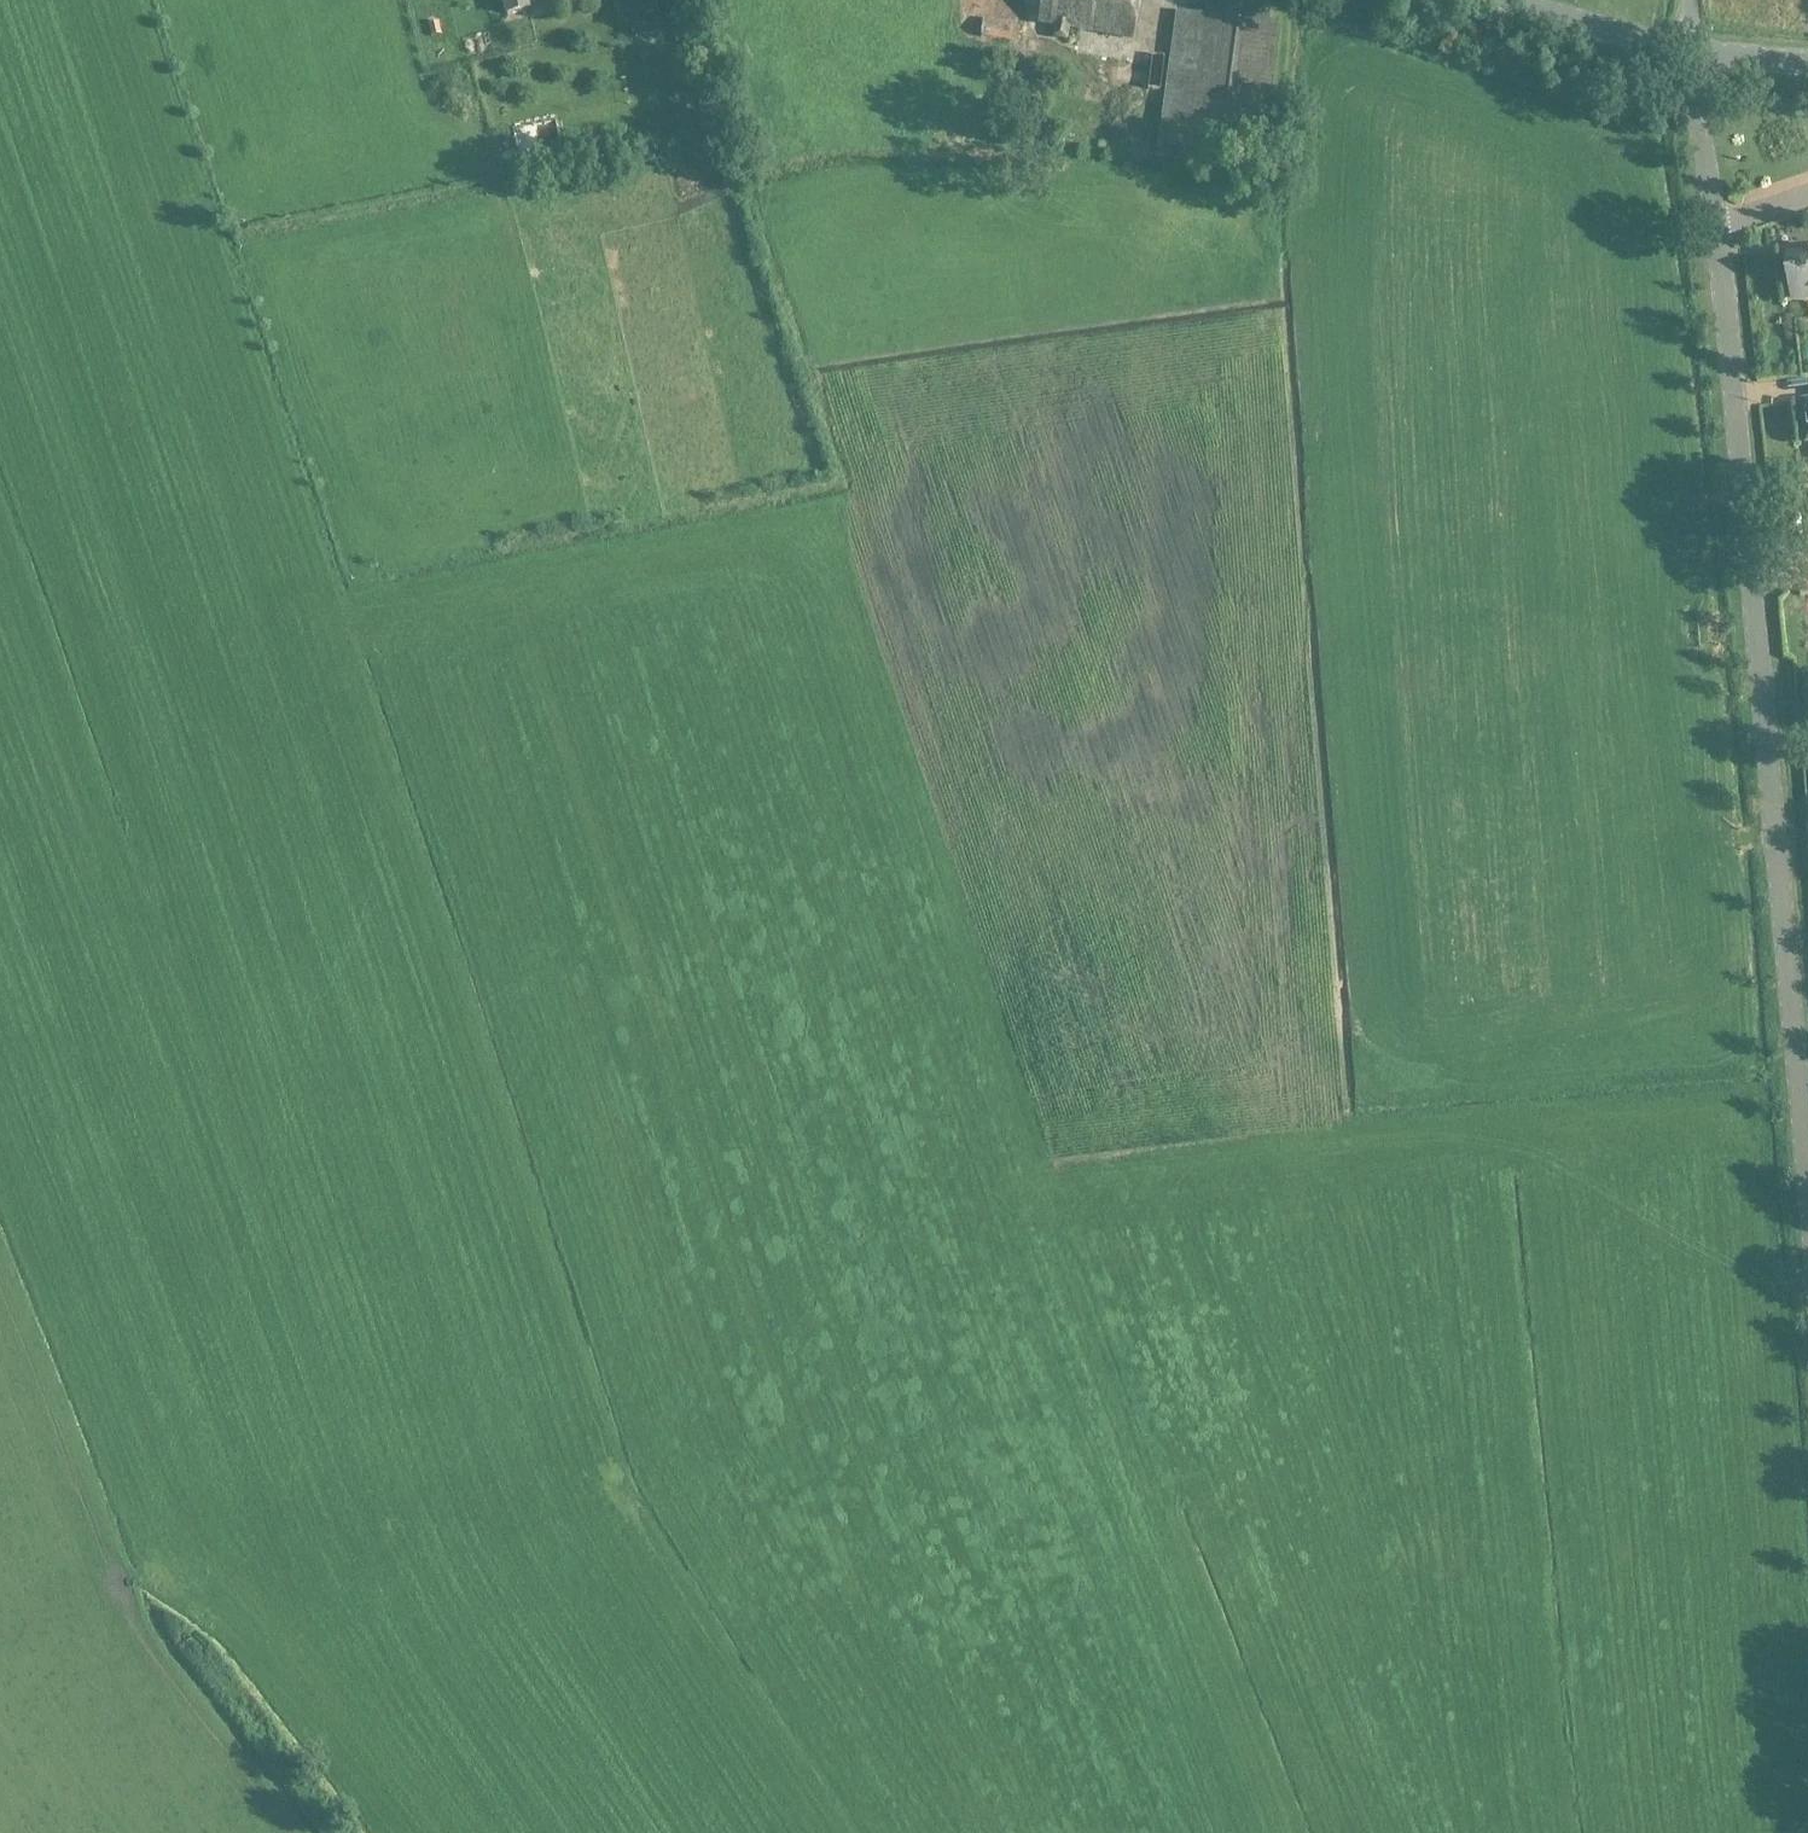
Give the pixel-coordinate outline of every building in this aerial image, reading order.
[(508,16),(529,10),(527,3),(537,0),(503,0),(508,16)] [(1140,0),(1042,0),(1038,23),(1056,26),(1054,38),(1064,40),(1067,29),(1132,39),(1135,29),(1140,0)] [(1162,114),(1157,158),(1217,166),(1223,123),(1264,128),(1278,24),(1268,24),(1271,0),(1206,0),(1203,15),(1177,11),(1162,114)] [(993,40),(1008,41),(1008,31),(993,30),(993,40)] [(555,118),(511,126),(516,155),(560,147),(555,118)] [(1787,253),(1792,298),(1807,296),(1807,251),(1787,253)]
